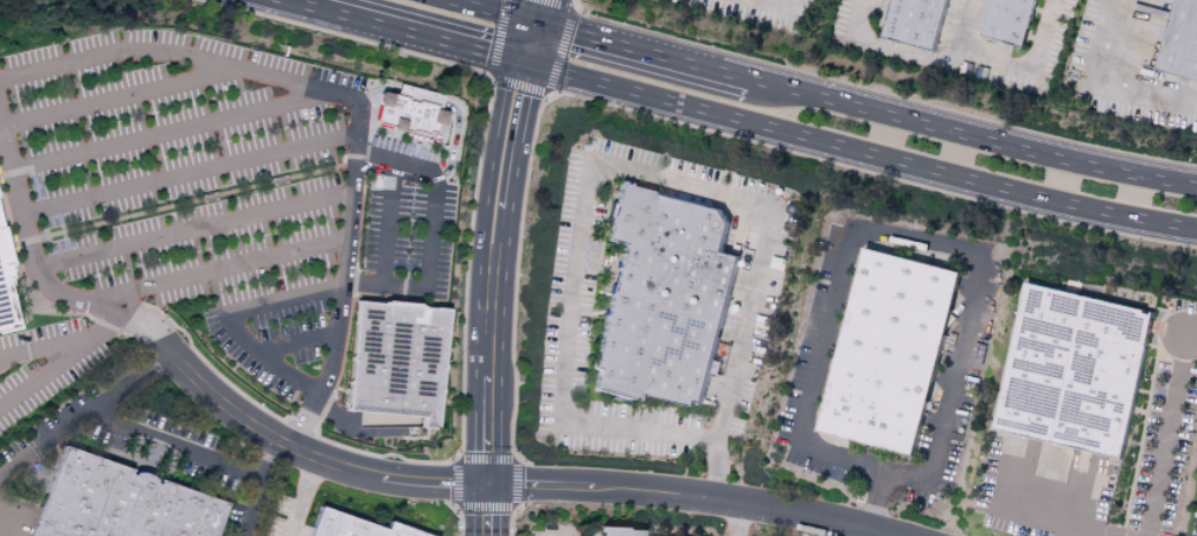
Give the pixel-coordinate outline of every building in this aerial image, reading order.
[(884,39),(935,52),(949,0),(895,0),(884,39)] [(981,38),(992,0),(1038,0),(1024,50),(981,38)] [(1157,71),(1196,82),(1196,0),(1177,0),(1157,71)] [(390,95),(391,90),(393,83),(439,96),(436,103),(435,108),(390,95)] [(369,122),(386,127),(385,129),(397,133),(397,130),(407,133),(407,130),(422,134),(423,132),(430,134),(433,125),(439,126),(442,111),(435,108),(390,95),(376,91),(373,92),(371,102),(373,106),(369,122)] [(609,242),(582,369),(585,369),(581,390),(638,402),(639,396),(701,409),(718,329),(716,328),(732,256),(717,253),(726,211),(606,185),(594,239),(609,242)] [(21,330),(0,335),(0,223),(1,228),(5,228),(14,267),(9,268),(12,276),(11,281),(21,330)] [(811,434),(907,455),(948,269),(852,248),(811,434)] [(986,431),(1121,459),(1144,349),(1141,349),(1149,311),(1016,283),(986,431)] [(357,301),(382,304),(382,302),(385,302),(385,301),(420,305),(418,306),(422,307),(422,308),(448,311),(436,430),(421,429),(422,419),(346,411),(357,301)] [(231,495),(66,448),(41,535),(219,535),(231,495)] [(397,522),(396,526),(326,506),(317,535),(446,535),(397,522)] [(638,531),(587,526),(586,535),(638,535),(638,531)]
